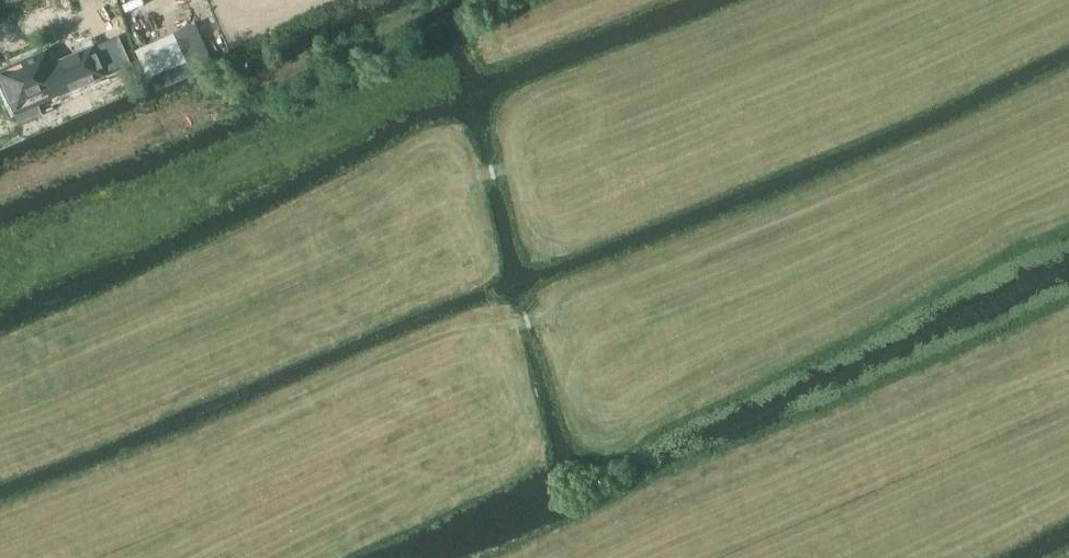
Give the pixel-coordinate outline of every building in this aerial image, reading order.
[(197,25),(136,52),(151,85),(152,85),(211,58),(197,25)] [(106,79),(94,51),(53,69),(47,56),(2,75),(19,117),(106,79)]
